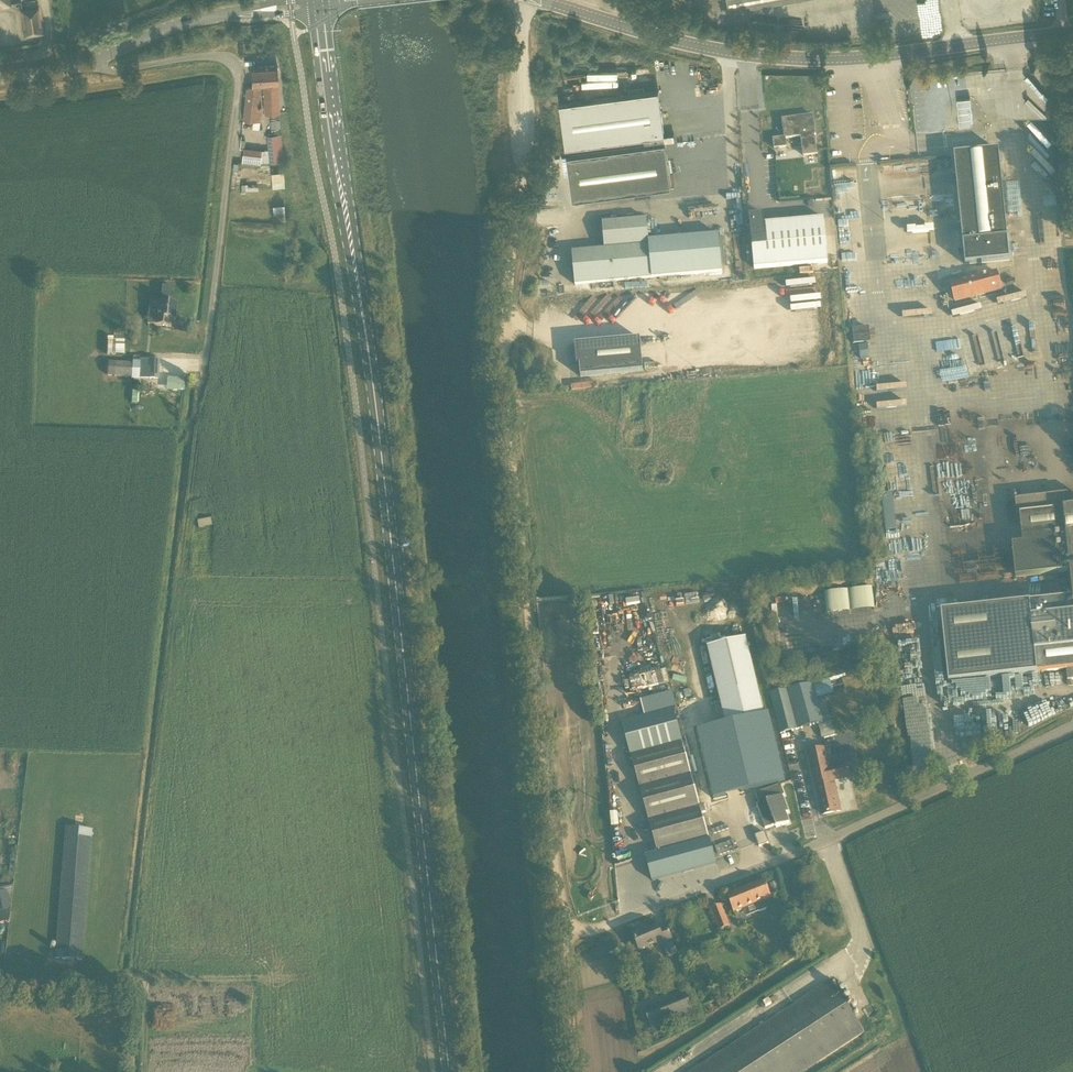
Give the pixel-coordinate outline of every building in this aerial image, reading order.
[(786,0),(728,0),(729,10),(786,0)] [(25,35),(42,32),(38,7),(21,10),(25,35)] [(260,85),(251,84),(247,84),(243,118),(260,120),(261,106),(260,105),(258,105),(260,85)] [(567,148),(664,135),(659,91),(561,104),(567,148)] [(970,98),(957,99),(959,125),(973,124),(970,98)] [(792,120),(783,121),(785,138),(773,140),(775,149),(786,147),(785,139),(801,137),(804,156),(817,154),(814,135),(816,135),(813,116),(796,118),(796,121),(792,121),(792,120)] [(280,134),(275,134),(267,135),(269,148),(261,149),(261,150),(243,148),(242,159),(245,160),(244,162),(260,163),(260,162),(270,161),(283,160),(281,134),(280,134)] [(671,187),(665,143),(567,156),(573,200),(671,187)] [(954,155),(965,265),(1010,260),(999,150),(954,155)] [(272,186),(285,186),(285,170),(272,171),(272,186)] [(285,218),(284,206),(277,206),(277,219),(285,218)] [(754,269),(828,263),(824,218),(750,225),(754,269)] [(575,285),(722,272),(719,235),(649,241),(647,219),(602,223),(605,249),(572,252),(575,285)] [(997,273),(951,284),(955,302),(1001,290),(997,273)] [(177,304),(159,302),(150,300),(147,324),(171,327),(172,320),(175,320),(177,304)] [(869,327),(853,329),(855,345),(871,343),(869,327)] [(107,355),(125,356),(125,339),(108,339),(107,355)] [(643,372),(640,339),(575,345),(576,358),(579,357),(581,377),(643,372)] [(881,369),(879,357),(855,360),(857,373),(881,369)] [(108,376),(141,378),(159,379),(159,361),(142,361),(142,365),(108,362),(108,376)] [(169,378),(169,389),(182,389),(182,378),(169,378)] [(1017,515),(1020,515),(1023,544),(1012,545),(1016,578),(1051,574),(1059,573),(1070,572),(1072,598),(941,611),(949,682),(1043,673),(1044,680),(1067,678),(1067,680),(1072,679),(1072,509),(1070,509),(1068,494),(1016,500),(1017,515)] [(896,495),(884,495),(886,532),(898,531),(896,495)] [(874,587),(825,593),(828,616),(876,610),(874,587)] [(726,724),(764,715),(746,638),(708,647),(726,724)] [(817,698),(813,683),(772,694),(783,734),(824,723),(817,698)] [(657,847),(709,834),(702,811),(712,809),(710,802),(710,801),(700,804),(673,708),(622,721),(657,847)] [(929,712),(908,714),(914,771),(935,769),(929,712)] [(439,745),(433,743),(431,743),(433,754),(435,754),(439,751),(439,745)] [(834,779),(834,778),(850,775),(847,763),(830,767),(828,759),(810,763),(815,784),(816,783),(823,814),(841,810),(834,779)] [(759,803),(757,804),(766,827),(775,824),(776,827),(782,825),(790,822),(786,812),(789,811),(783,795),(785,794),(781,784),(756,793),(759,803)] [(82,960),(92,829),(66,827),(55,958),(82,960)] [(765,831),(755,834),(759,845),(768,842),(765,831)] [(733,911),(754,902),(757,911),(766,907),(763,899),(769,896),(763,880),(726,894),(733,911)] [(9,916),(11,907),(13,883),(5,885),(0,886),(0,918),(9,916)] [(716,921),(720,930),(729,926),(726,917),(716,921)] [(657,946),(662,944),(668,957),(676,954),(664,923),(657,926),(655,923),(641,928),(640,926),(630,930),(638,951),(656,944),(657,946)] [(864,1032),(830,980),(688,1071),(802,1071),(864,1032)] [(695,1019),(685,994),(644,1010),(651,1027),(673,1018),(676,1026),(695,1019)]
